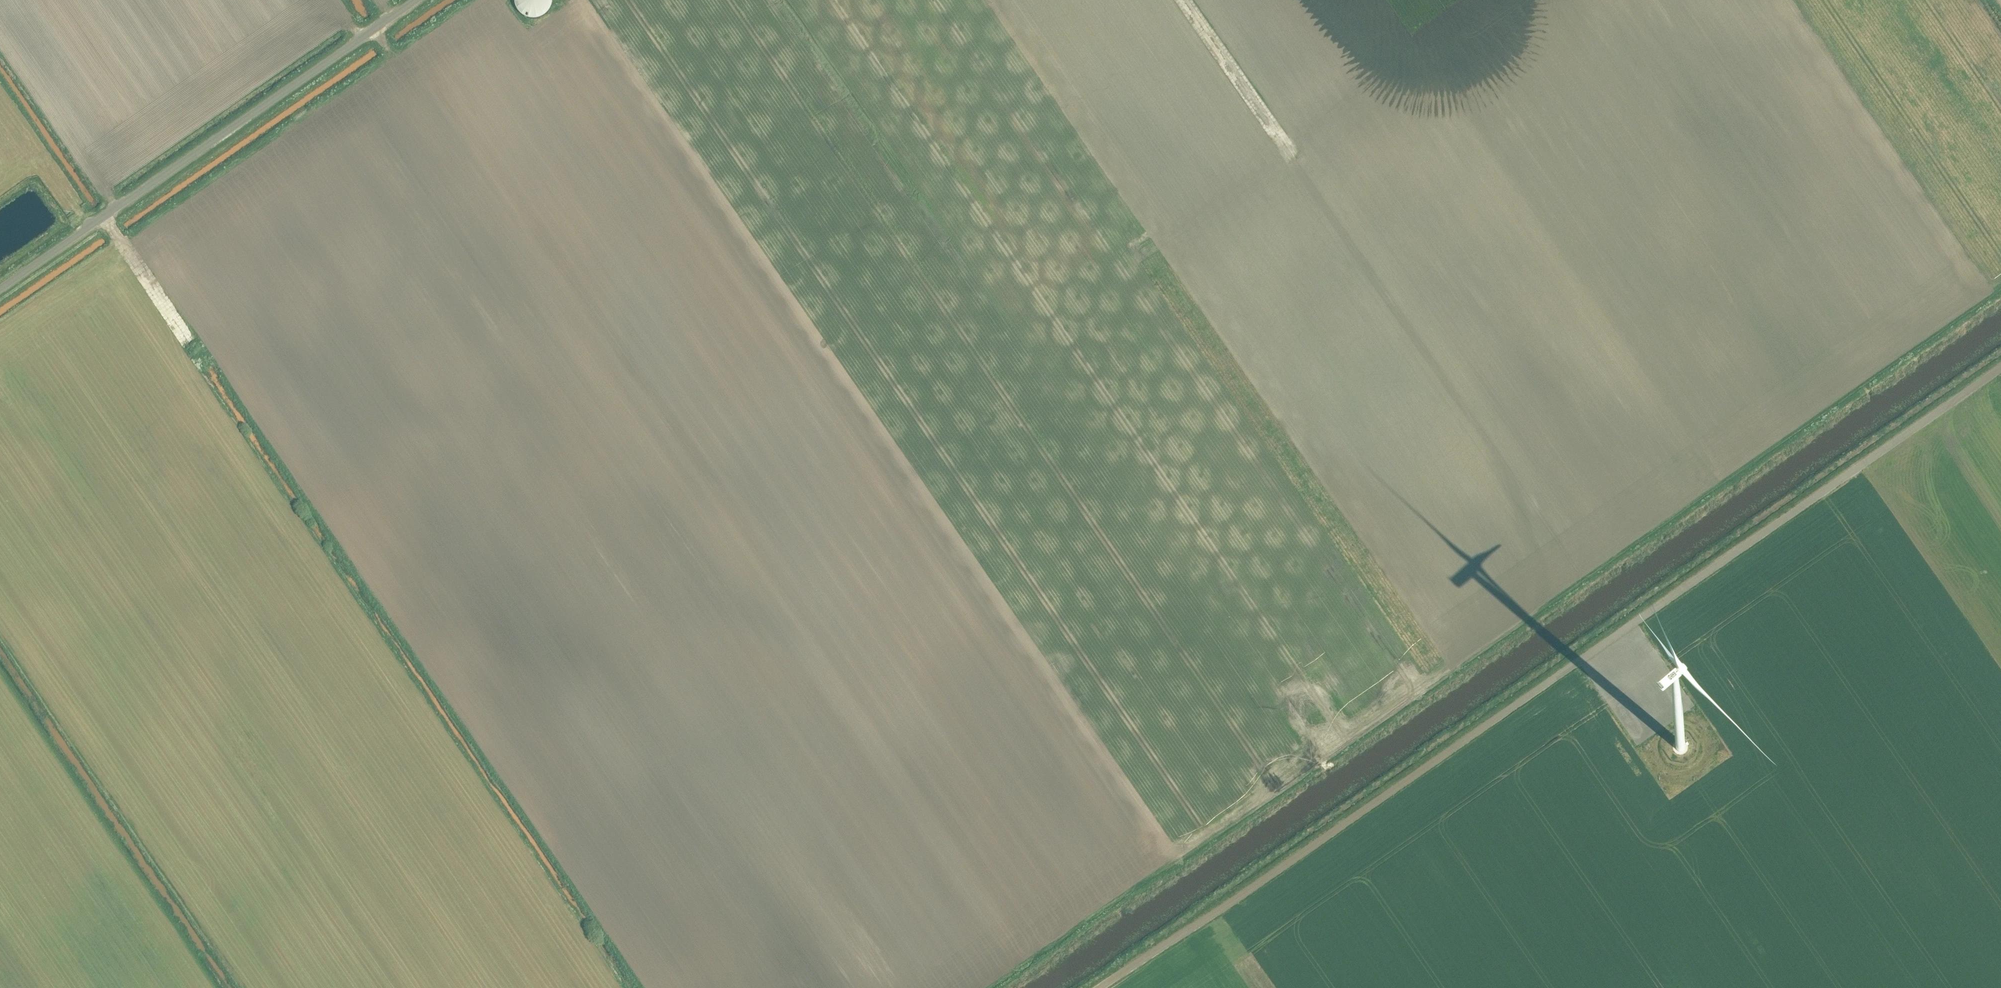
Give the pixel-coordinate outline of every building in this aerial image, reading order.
[(515,6),(520,15),(528,19),(538,19),(546,14),(551,6),(551,0),(515,0),(515,6)] [(1675,747),(1675,748),(1676,749),(1676,750),(1677,751),(1678,752),(1679,752),(1680,752),(1681,752),(1682,752),(1683,752),(1683,751),(1684,751),(1684,750),(1685,749),(1685,748),(1685,747),(1685,746),(1684,745),(1684,744),(1683,744),(1682,743),(1681,743),(1680,743),(1679,743),(1678,743),(1678,744),(1677,744),(1676,745),(1676,746),(1675,747)]
